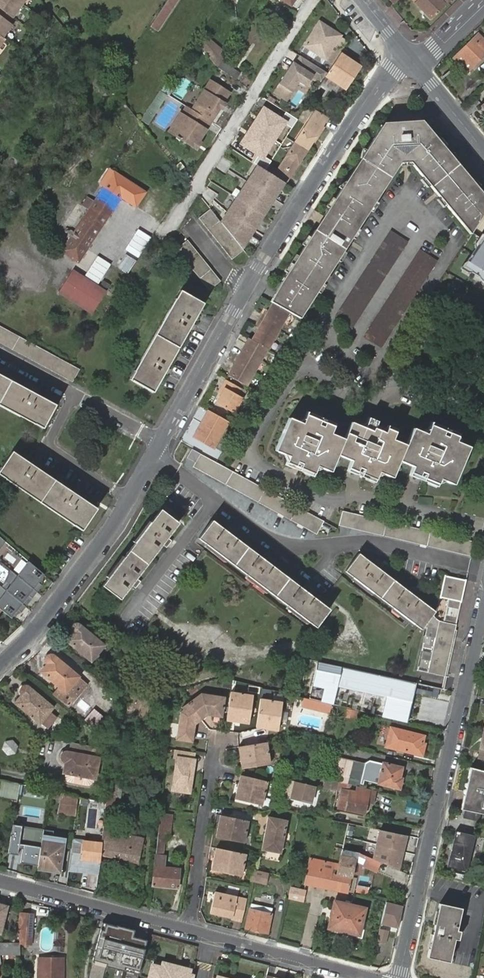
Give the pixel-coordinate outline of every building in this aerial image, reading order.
[(13,17),(21,5),(14,0),(0,0),(0,8),(13,17)] [(178,0),(169,0),(152,27),(158,31),(178,0)] [(414,1),(413,1),(430,19),(448,1),(448,0),(413,0),(414,1)] [(13,17),(0,8),(0,9),(12,18),(13,17)] [(12,18),(0,9),(0,10),(0,37),(1,38),(10,26),(8,24),(12,18)] [(333,63),(347,42),(340,38),(341,35),(320,21),(305,45),(333,63)] [(476,35),(453,58),(467,72),(483,55),(483,43),(476,35)] [(211,41),(202,48),(209,57),(218,50),(211,41)] [(218,50),(209,57),(217,67),(222,60),(224,57),(218,50)] [(340,53),(325,76),(346,90),(362,68),(340,53)] [(326,73),(299,56),(295,63),(314,75),(312,78),(320,83),(326,73)] [(217,67),(236,80),(241,73),(222,60),(217,67)] [(295,63),(292,62),(273,93),(286,101),(298,82),(307,87),(314,75),(295,63)] [(211,121),(220,107),(223,103),(229,93),(211,81),(204,91),(193,110),(211,121)] [(150,101),(142,122),(149,125),(157,104),(150,101)] [(290,120),(265,104),(242,142),(267,158),(290,120)] [(211,122),(211,121),(193,110),(187,107),(182,115),(186,118),(175,136),(178,137),(177,138),(180,141),(181,139),(193,147),(197,142),(198,142),(211,122)] [(310,121),(295,143),(307,149),(321,128),(328,117),(317,110),(310,121)] [(186,118),(182,115),(181,114),(170,132),(175,136),(186,118)] [(274,303),(289,312),(299,317),(301,318),(308,307),(318,291),(328,275),(338,260),(344,251),(352,237),(358,228),(370,209),(375,200),(397,165),(400,162),(409,162),(412,165),(412,166),(433,135),(423,123),(407,124),(407,123),(407,122),(406,121),(405,120),(404,119),(403,119),(402,119),(401,119),(401,120),(400,120),(399,121),(398,122),(398,123),(398,124),(381,125),(366,149),(361,157),(347,180),(335,198),(329,207),(325,215),(316,229),(311,237),(305,246),(299,256),(288,273),(282,282),(271,301),(274,303)] [(412,166),(422,178),(429,186),(439,197),(446,205),(470,234),(483,212),(483,196),(444,147),(437,139),(433,135),(412,166)] [(437,139),(444,147),(446,145),(439,137),(437,139)] [(307,149),(295,143),(282,164),(274,176),(285,183),(293,170),(307,149)] [(258,165),(247,182),(275,199),(285,183),(266,171),(258,165)] [(62,250),(78,261),(120,196),(136,206),(144,192),(109,169),(100,184),(104,187),(62,250)] [(420,180),(423,184),(426,188),(429,186),(422,178),(420,180)] [(247,182),(237,198),(264,215),(275,199),(247,182)] [(329,207),(335,198),(332,196),(327,205),(329,207)] [(446,205),(439,197),(436,200),(443,208),(446,205)] [(237,198),(227,213),(255,230),(264,215),(237,198)] [(378,202),(375,200),(370,209),(372,211),(378,202)] [(219,220),(210,209),(199,218),(232,259),(243,250),(242,249),(221,223),(219,220)] [(227,213),(221,223),(242,249),(255,230),(227,213)] [(361,230),(358,228),(352,237),(355,239),(361,230)] [(391,231),(334,317),(351,328),(408,242),(391,231)] [(334,317),(391,231),(390,231),(334,317)] [(302,244),(305,246),(311,237),(308,235),(302,244)] [(466,263),(483,274),(483,235),(466,263)] [(176,249),(209,290),(220,281),(187,240),(176,249)] [(347,252),(344,251),(338,260),(341,261),(347,252)] [(420,252),(363,336),(381,347),(437,261),(420,252)] [(285,270),(288,273),(299,256),(296,254),(285,270)] [(105,291),(74,271),(61,292),(92,311),(105,291)] [(328,275),(318,291),(321,293),(331,277),(328,275)] [(130,379),(153,392),(170,362),(185,334),(203,303),(180,290),(130,379)] [(264,314),(260,320),(278,331),(289,312),(274,303),(267,315),(264,314)] [(260,320),(257,327),(260,328),(253,341),(268,349),(278,331),(260,320)] [(72,382),(80,369),(71,364),(0,325),(0,343),(72,382)] [(229,376),(247,386),(254,373),(261,361),(268,349),(253,341),(250,339),(243,351),(236,363),(229,376)] [(33,423),(43,428),(55,405),(13,382),(0,375),(0,405),(33,423)] [(225,389),(222,395),(217,404),(234,414),(243,398),(237,395),(241,388),(227,380),(223,387),(225,389)] [(222,435),(229,422),(209,411),(202,424),(195,436),(215,448),(222,435)] [(289,418),(275,450),(289,456),(286,462),(295,466),(297,461),(306,465),(305,470),(314,473),(315,471),(317,466),(321,468),(330,471),(338,455),(351,460),(348,467),(357,471),(359,467),(368,471),(366,475),(375,479),(376,476),(378,472),(383,474),(392,477),(399,461),(412,467),(410,472),(419,475),(421,471),(430,476),(429,480),(437,483),(439,479),(444,481),(453,484),(469,447),(460,443),(456,441),(457,436),(449,433),(447,436),(443,434),(438,432),(439,428),(430,424),(428,429),(426,434),(422,432),(413,428),(406,444),(392,438),(395,432),(386,428),(385,432),(380,431),(374,429),(376,424),(368,420),(366,423),(364,429),(358,426),(351,424),(344,439),(330,433),(333,426),(324,423),(323,427),(318,425),(313,422),(315,418),(306,415),(304,419),(303,423),(289,418)] [(200,453),(192,449),(187,457),(195,462),(193,466),(316,534),(324,521),(217,462),(200,453)] [(95,507),(56,481),(30,463),(12,451),(0,469),(0,475),(79,528),(82,530),(97,508),(95,507)] [(102,585),(120,599),(178,523),(160,509),(158,512),(151,522),(135,542),(125,556),(108,578),(102,585)] [(342,511),(339,525),(471,556),(474,541),(342,511)] [(212,520),(198,538),(202,542),(205,544),(226,560),(246,575),(251,579),(267,591),(287,606),(308,621),(316,627),(329,609),(212,520)] [(417,670),(426,672),(445,676),(447,664),(450,653),(452,641),(455,624),(439,620),(437,619),(433,614),(435,611),(427,605),(407,590),(387,574),(367,559),(358,553),(345,571),(410,621),(420,629),(421,629),(424,626),(426,628),(418,665),(417,670)] [(29,562),(18,576),(38,592),(42,586),(39,583),(45,575),(29,562)] [(445,575),(440,597),(461,602),(466,580),(445,575)] [(18,576),(7,591),(22,604),(28,596),(33,599),(38,592),(18,576)] [(0,600),(0,609),(2,611),(11,618),(18,610),(22,613),(27,607),(22,604),(7,591),(0,600)] [(73,633),(67,641),(92,661),(105,645),(80,625),(78,624),(75,624),(72,626),(71,628),(71,630),(72,632),(73,633)] [(55,696),(68,706),(87,684),(54,656),(52,655),(50,655),(48,656),(46,659),(46,661),(47,664),(41,671),(61,689),(55,696)] [(352,669),(305,659),(297,695),(346,707),(407,722),(410,709),(425,713),(426,708),(431,709),(436,706),(438,699),(440,700),(442,689),(352,669)] [(21,694),(15,702),(39,722),(52,706),(27,686),(23,686),(22,687),(21,688),(20,692),(21,694)] [(253,695),(231,691),(226,720),(249,723),(253,695)] [(212,715),(215,694),(201,692),(189,702),(201,719),(208,714),(212,715)] [(225,696),(215,694),(212,715),(222,716),(225,696)] [(282,702),(261,699),(256,727),(278,730),(282,702)] [(326,711),(327,704),(312,700),(310,707),(326,711)] [(201,719),(189,702),(182,707),(184,709),(181,711),(179,724),(176,737),(176,739),(192,742),(195,724),(201,719)] [(390,728),(386,746),(421,755),(424,744),(421,743),(423,735),(390,728)] [(267,741),(238,746),(242,768),(270,763),(267,741)] [(190,751),(175,749),(174,757),(177,757),(171,789),(189,791),(194,760),(189,759),(190,751)] [(63,773),(65,773),(94,778),(96,778),(99,758),(68,752),(65,752),(63,754),(62,756),(62,758),(64,761),(65,762),(63,773)] [(349,778),(353,759),(340,757),(335,774),(349,778)] [(347,783),(359,786),(360,783),(363,784),(363,780),(376,783),(398,788),(400,779),(398,778),(400,767),(381,763),(368,760),(364,762),(353,759),(349,778),(347,783)] [(470,767),(463,800),(461,809),(483,814),(483,771),(470,767)] [(94,778),(65,773),(64,779),(66,782),(90,786),(92,784),(94,778)] [(268,781),(241,775),(235,799),(262,805),(268,781)] [(2,780),(0,791),(0,797),(16,800),(19,784),(2,780)] [(310,803),(314,785),(295,781),(291,799),(310,803)] [(108,782),(106,793),(122,785),(108,782)] [(122,785),(106,793),(105,802),(103,827),(101,843),(99,855),(138,863),(144,837),(134,835),(135,830),(132,829),(130,834),(108,830),(112,812),(117,813),(122,785)] [(342,790),(338,808),(364,814),(368,795),(342,790)] [(75,815),(78,797),(52,791),(49,791),(48,797),(61,800),(59,812),(75,815)] [(160,812),(152,884),(178,887),(180,869),(164,867),(166,855),(162,854),(164,834),(169,835),(171,813),(160,812)] [(248,821),(220,815),(216,837),(244,843),(248,821)] [(263,843),(261,849),(267,850),(280,853),(287,821),(268,817),(263,843)] [(26,826),(12,824),(8,852),(21,854),(23,843),(26,826)] [(99,861),(99,855),(101,843),(103,827),(96,826),(95,836),(83,835),(82,841),(80,859),(99,861)] [(408,836),(379,830),(372,858),(381,863),(400,871),(408,836)] [(480,836),(456,830),(447,866),(467,871),(473,843),(478,844),(480,836)] [(63,844),(41,841),(41,846),(38,865),(38,867),(58,870),(63,844)] [(38,865),(41,846),(23,843),(21,854),(20,862),(38,865)] [(246,854),(216,847),(213,859),(217,860),(216,862),(213,861),(211,869),(241,876),(246,854)] [(336,874),(350,877),(356,852),(342,849),(340,856),(338,864),(336,874)] [(372,858),(365,855),(362,865),(376,873),(381,863),(372,858)] [(305,883),(327,888),(334,863),(332,863),(310,858),(305,883)] [(334,863),(327,888),(347,892),(350,877),(336,874),(338,864),(334,863)] [(254,870),(252,882),(265,884),(268,873),(257,871),(254,870)] [(304,890),(290,887),(288,898),(302,901),(304,890)] [(232,919),(242,921),(248,899),(216,892),(211,913),(232,918),(232,919)] [(334,902),(328,927),(339,929),(339,927),(358,932),(363,909),(351,906),(334,902)] [(403,907),(385,902),(380,923),(398,927),(403,907)] [(456,930),(461,908),(439,904),(433,930),(427,957),(449,962),(454,939),(458,939),(460,931),(456,930)] [(407,908),(403,907),(398,927),(405,929),(409,909),(407,908)] [(250,909),(246,928),(267,932),(271,914),(250,909)] [(23,914),(22,919),(21,943),(30,943),(32,915),(23,914)] [(103,922),(101,929),(133,937),(135,930),(103,922)] [(92,962),(139,974),(147,941),(133,937),(101,929),(92,962)] [(385,931),(379,929),(377,939),(383,941),(385,931)] [(0,943),(0,953),(20,953),(20,943),(0,943)] [(63,960),(39,960),(38,977),(62,977),(63,960)] [(152,960),(148,977),(190,977),(192,971),(152,960)]
